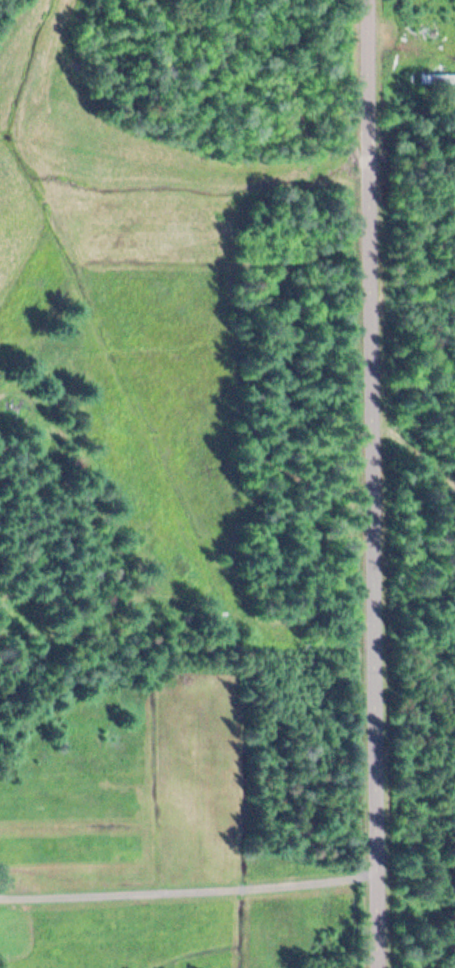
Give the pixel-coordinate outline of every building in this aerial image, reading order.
[(421,83),(454,83),(454,72),(421,72),(421,83)]
